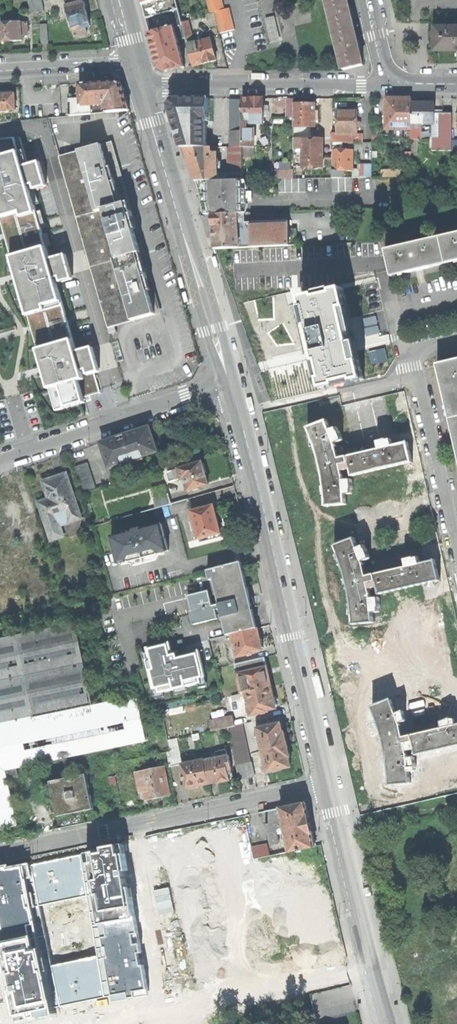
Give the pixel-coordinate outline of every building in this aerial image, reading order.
[(33,14),(46,11),(43,0),(29,0),(33,14)] [(76,36),(87,33),(86,27),(91,25),(88,13),(85,2),(80,3),(79,0),(66,0),(76,36)] [(177,0),(141,0),(146,18),(179,9),(177,0)] [(224,10),(222,0),(206,0),(210,14),(215,12),(224,10)] [(357,35),(350,9),(348,0),(327,0),(335,33),(344,31),(346,38),(357,35)] [(174,28),(178,40),(187,38),(186,36),(183,23),(179,9),(146,18),(150,34),(174,28)] [(215,12),(220,34),(234,31),(229,9),(224,10),(215,12)] [(183,23),(186,36),(192,35),(188,21),(183,23)] [(10,42),(23,41),(22,36),(29,35),(28,23),(23,24),(22,22),(0,23),(0,42),(10,42)] [(41,25),(42,44),(49,44),(48,24),(41,25)] [(185,67),(178,40),(174,28),(150,34),(155,52),(159,68),(166,72),(180,68),(185,67)] [(435,50),(456,50),(456,28),(435,28),(435,50)] [(346,38),(344,31),(335,33),(344,70),(364,65),(360,50),(357,35),(346,38)] [(195,35),(196,42),(204,41),(203,33),(195,35)] [(188,44),(194,66),(206,63),(216,61),(211,39),(204,41),(196,42),(188,44)] [(91,106),(95,106),(106,104),(107,114),(129,112),(125,97),(121,83),(79,85),(80,95),(69,97),(71,117),(92,115),(91,106)] [(16,111),(15,95),(3,95),(0,95),(0,112),(16,111)] [(175,124),(181,148),(185,148),(207,147),(207,121),(209,121),(209,98),(174,99),(169,105),(175,124)] [(247,120),(251,120),(264,120),(264,114),(264,106),(264,98),(253,98),(243,99),(243,104),(243,120),(247,120)] [(402,119),(412,119),(412,104),(412,98),(399,98),(387,98),(387,120),(397,120),(397,122),(402,122),(402,119)] [(231,132),(243,132),(243,120),(243,104),(229,104),(229,132),(231,132)] [(294,127),(311,126),(315,126),(315,104),(303,104),(294,104),(294,127)] [(412,119),(412,123),(420,123),(435,123),(435,104),(423,104),(412,104),(412,119)] [(358,120),(358,111),(348,111),(338,111),(338,129),(333,129),(333,133),(340,133),(353,133),(360,133),(360,120),(358,120)] [(433,150),(452,150),(452,113),(439,113),(439,137),(433,137),(433,150)] [(397,120),(387,120),(387,129),(412,129),(412,123),(412,119),(402,119),(402,122),(397,122),(397,120)] [(247,120),(243,120),(243,132),(243,147),(243,156),(255,156),(255,128),(247,128),(247,120)] [(420,123),(412,123),(412,129),(412,139),(420,139),(420,123)] [(311,126),(294,127),(294,167),(323,167),(323,142),(313,142),(313,139),(311,139),(311,126)] [(372,129),(372,142),(381,142),(381,129),(372,129)] [(232,147),(243,147),(243,132),(231,132),(232,147)] [(340,142),(343,142),(353,142),(353,133),(340,133),(340,139),(340,142)] [(340,142),(340,139),(333,139),(333,148),(343,148),(343,142),(340,142)] [(0,144),(0,194),(11,234),(22,275),(37,328),(48,368),(60,410),(69,408),(71,414),(90,408),(85,389),(92,387),(90,380),(104,376),(97,350),(83,354),(64,287),(76,284),(69,259),(55,262),(36,194),(51,190),(44,164),(29,169),(21,142),(0,144)] [(124,181),(113,143),(110,144),(159,315),(162,314),(153,282),(136,225),(124,181)] [(159,315),(110,144),(60,158),(108,329),(115,327),(159,315)] [(207,147),(185,148),(189,163),(194,181),(202,181),(243,180),(243,156),(243,147),(232,147),(228,147),(229,173),(218,174),(218,165),(221,165),(221,160),(217,160),(217,152),(212,152),(212,147),(207,147)] [(343,148),(333,148),(333,178),(346,178),(346,171),(353,171),(353,149),(343,149),(343,148)] [(359,165),(359,178),(372,178),(372,165),(359,165)] [(279,170),(279,179),(294,179),(294,170),(279,170)] [(202,194),(206,194),(207,201),(207,204),(243,204),(247,204),(247,189),(243,189),(243,180),(202,181),(202,194)] [(243,204),(207,204),(207,214),(213,214),(237,213),(243,213),(243,204)] [(240,248),(237,213),(213,214),(214,229),(214,249),(240,248)] [(289,246),(289,229),(289,221),(245,222),(245,213),(243,213),(237,213),(240,248),(289,246)] [(289,229),(289,246),(297,245),(296,229),(289,229)] [(441,237),(447,264),(456,261),(456,233),(441,237)] [(417,270),(447,264),(441,237),(386,250),(392,276),(417,270)] [(303,299),(324,389),(364,379),(360,361),(355,363),(350,345),(354,344),(351,334),(349,326),(346,327),(342,309),(348,308),(343,289),(303,299)] [(451,418),(456,417),(456,359),(438,364),(444,391),(451,418)] [(298,424),(313,507),(347,501),(346,494),(356,492),(353,474),(413,463),(408,436),(364,444),(366,450),(326,457),(324,445),(343,441),(341,426),(330,428),(329,419),(298,424)] [(123,436),(101,443),(109,467),(157,451),(149,427),(123,436)] [(75,467),(83,492),(96,488),(87,462),(75,467)] [(184,478),(188,490),(209,484),(205,472),(207,472),(205,467),(204,463),(203,463),(202,462),(174,470),(177,480),(184,478)] [(177,480),(174,470),(167,472),(170,482),(177,480)] [(42,509),(52,540),(64,537),(60,526),(81,519),(67,475),(54,479),(44,482),(52,506),(42,509)] [(153,498),(156,508),(172,504),(169,493),(153,498)] [(196,529),(198,539),(221,533),(217,520),(214,506),(191,512),(193,521),(190,521),(193,530),(196,529)] [(112,536),(118,563),(162,553),(169,551),(162,524),(141,529),(140,527),(133,529),(134,531),(112,536)] [(326,542),(341,626),(375,620),(374,612),(383,610),(379,591),(439,581),(435,557),(419,560),(418,555),(391,559),(393,568),(353,575),(351,563),(371,560),(368,543),(358,545),(356,537),(326,542)] [(214,579),(228,635),(232,634),(234,633),(258,628),(249,590),(242,562),(208,570),(210,579),(214,579)] [(76,623),(17,635),(35,719),(94,706),(90,689),(76,623)] [(235,648),(237,656),(240,656),(241,656),(255,653),(255,651),(263,649),(263,648),(264,647),(263,643),(262,639),(261,639),(258,628),(234,633),(238,647),(235,648)] [(225,641),(233,639),(232,634),(228,635),(215,638),(217,644),(225,642),(225,641)] [(35,719),(17,635),(0,639),(0,726),(35,719)] [(159,688),(160,693),(202,683),(201,678),(206,677),(199,650),(179,655),(178,650),(185,649),(183,640),(169,643),(169,642),(147,648),(148,652),(143,654),(146,665),(148,664),(154,689),(159,688)] [(235,664),(242,693),(246,692),(271,686),(268,671),(265,657),(235,664)] [(113,685),(90,689),(94,706),(116,701),(113,685)] [(274,698),(271,686),(246,692),(248,703),(251,713),(251,716),(269,712),(269,710),(277,709),(276,706),(277,706),(276,701),(275,697),(274,698)] [(17,825),(15,814),(14,806),(9,782),(6,771),(16,769),(136,743),(146,741),(142,719),(137,697),(116,701),(94,706),(35,719),(0,726),(0,829),(17,825)] [(456,745),(456,718),(429,724),(430,729),(390,738),(388,726),(408,721),(405,708),(396,710),(394,697),(360,704),(378,788),(412,781),(410,770),(418,769),(415,754),(456,745)] [(228,727),(235,725),(234,717),(210,722),(212,731),(228,727)] [(146,741),(136,743),(139,746),(150,743),(152,739),(148,718),(142,719),(146,741)] [(264,744),(265,749),(288,744),(287,737),(286,732),(284,733),(282,723),(258,728),(259,730),(260,736),(262,744),(264,744)] [(228,727),(236,765),(250,762),(242,724),(235,725),(228,727)] [(170,767),(182,764),(177,738),(169,739),(171,752),(167,753),(170,767)] [(265,756),(268,772),(292,767),(289,757),(291,757),(290,751),(288,744),(265,749),(266,756),(265,756)] [(205,761),(209,784),(219,781),(219,783),(225,781),(230,780),(229,776),(233,775),(229,755),(228,756),(226,750),(217,752),(218,755),(218,758),(214,759),(205,761)] [(198,786),(209,784),(205,761),(204,760),(196,762),(195,761),(182,764),(184,773),(183,774),(184,780),(185,780),(187,790),(195,788),(198,787),(198,786)] [(236,765),(239,778),(255,775),(253,764),(250,762),(236,765)] [(146,790),(147,798),(158,796),(168,793),(163,768),(137,774),(140,791),(146,790)] [(6,771),(9,782),(18,780),(16,769),(6,771)] [(51,781),(58,816),(78,812),(94,809),(87,774),(51,781)] [(306,803),(264,812),(269,833),(277,832),(278,829),(284,828),(285,832),(289,853),(315,848),(313,835),(310,824),(306,803)] [(277,832),(269,833),(271,845),(279,843),(277,834),(277,832)] [(254,846),(257,859),(273,856),(270,844),(269,843),(254,846)] [(15,1014),(149,988),(121,844),(0,867),(0,951),(3,950),(15,1014)]
